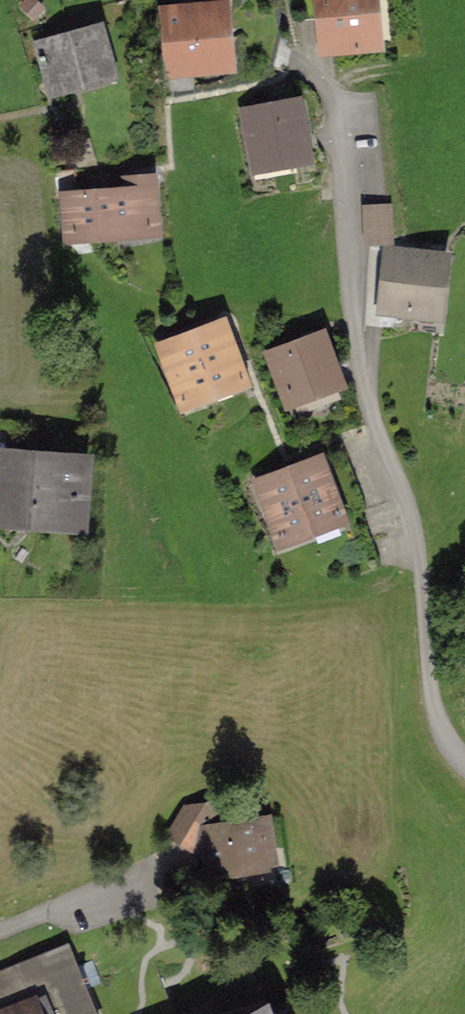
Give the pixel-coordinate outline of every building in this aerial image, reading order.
[(293,21),(323,18),(326,48),(370,44),(366,0),(288,0),(293,21)] [(177,16),(167,17),(172,67),(222,63),(223,74),(254,72),(251,36),(248,4),(217,6),(217,11),(188,14),(187,6),(176,6),(177,16)] [(97,29),(40,45),(43,56),(38,57),(41,67),(45,66),(50,82),(107,66),(97,29)] [(265,111),(247,114),(256,164),(251,165),(253,174),(259,173),(258,165),(304,156),(294,105),(276,109),(275,101),(264,103),(265,111)] [(110,230),(107,195),(106,174),(90,176),(91,181),(68,183),(71,233),(110,230)] [(107,195),(110,230),(149,227),(145,181),(123,182),(124,193),(107,195)] [(394,200),(363,201),(364,241),(395,240),(394,200)] [(385,307),(434,312),(439,260),(391,255),(385,307)] [(239,380),(220,328),(165,348),(184,400),(239,380)] [(319,339),(273,356),(289,400),(336,383),(319,339)] [(315,465),(262,484),(282,537),(329,520),(351,578),(380,567),(359,512),(365,510),(339,440),(310,451),(315,465)] [(0,515),(0,518),(77,522),(81,462),(4,457),(0,515)] [(197,840),(207,839),(212,871),(259,864),(257,851),(271,849),(267,823),(216,830),(212,805),(184,810),(170,833),(192,846),(197,840)] [(67,946),(0,973),(0,1013),(94,1013),(67,946)]
